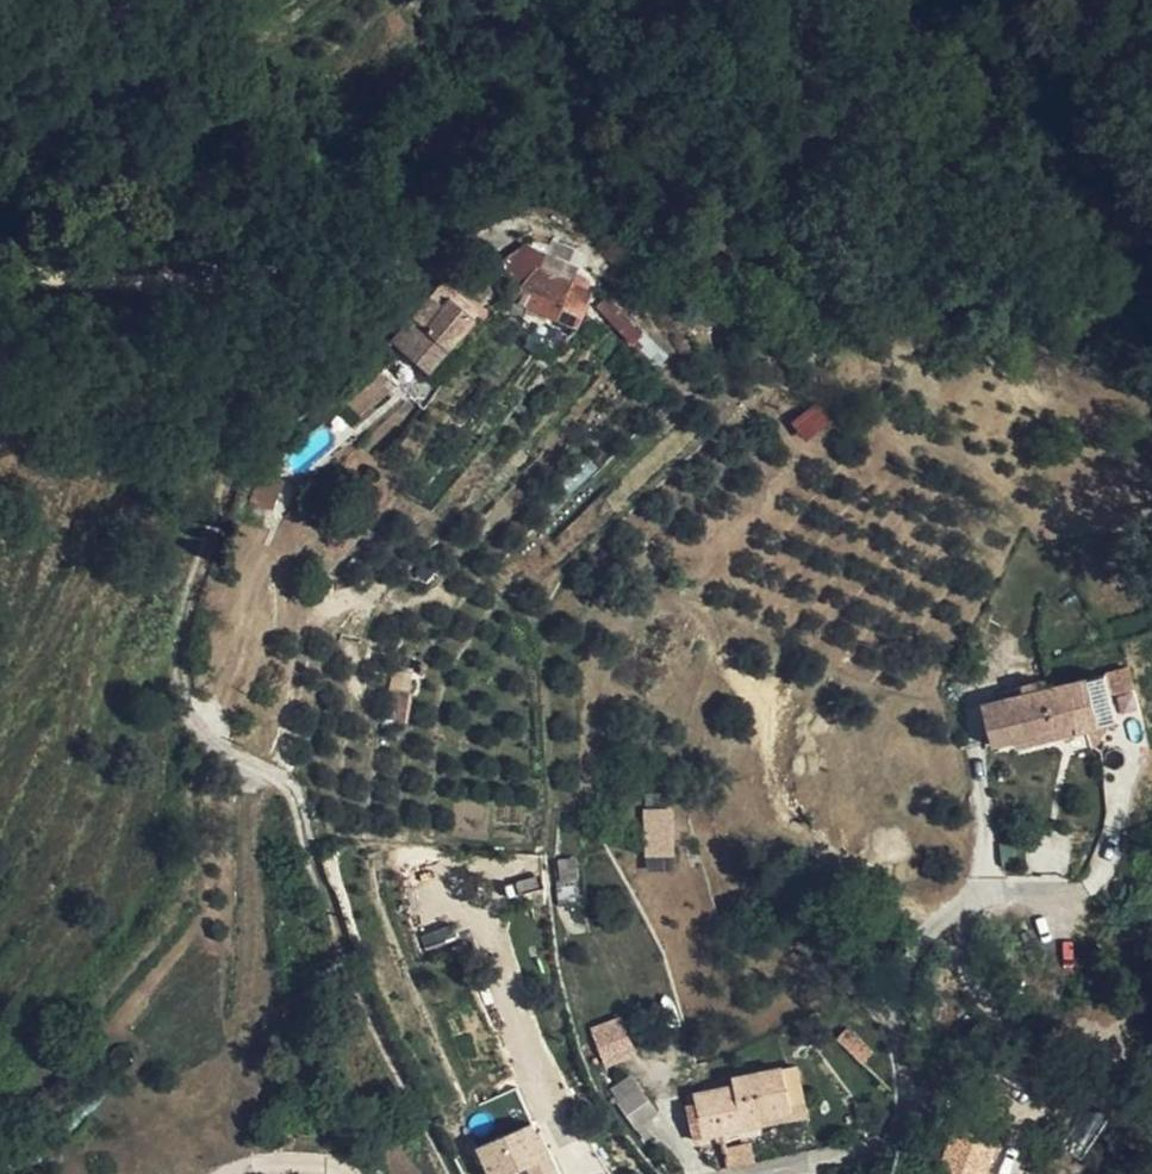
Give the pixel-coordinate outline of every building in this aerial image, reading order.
[(577,325),(594,289),(591,286),(593,282),(593,279),(578,272),(584,255),(584,251),(552,238),(549,252),(561,257),(554,271),(538,264),(527,279),(522,284),(514,295),(507,308),(523,315),(528,305),(556,316),(535,349),(552,360),(577,325)] [(502,276),(522,284),(527,279),(538,264),(554,271),(561,257),(549,252),(528,242),(502,261),(505,265),(504,272),(502,276)] [(498,276),(502,276),(504,272),(505,265),(502,261),(496,259),(491,260),(486,263),(485,268),(487,275),(492,278),(498,276)] [(419,320),(448,345),(474,313),(468,309),(472,303),(450,285),(438,300),(435,299),(419,320)] [(610,291),(597,306),(631,341),(643,331),(622,310),(626,306),(610,291)] [(414,316),(393,340),(428,369),(448,345),(419,320),(414,316)] [(359,417),(394,391),(383,376),(348,401),(359,417)] [(818,406),(796,422),(807,437),(830,422),(818,406)] [(260,471),(248,498),(262,504),(272,477),(260,471)] [(1015,750),(1057,739),(1055,730),(1054,729),(1076,725),(1078,733),(1085,732),(1100,728),(1100,723),(1112,720),(1116,719),(1105,673),(1077,681),(1047,689),(1023,695),(981,706),(991,746),(1012,740),(1015,750)] [(1020,686),(1023,695),(1047,689),(1045,678),(1020,686)] [(392,691),(386,717),(403,721),(409,695),(392,691)] [(1090,751),(1112,720),(1100,723),(1100,728),(1085,732),(1090,751)] [(1055,730),(1057,739),(1078,733),(1076,725),(1054,729),(1055,730)] [(1078,733),(1057,739),(1062,760),(1090,751),(1085,732),(1078,733)] [(650,853),(671,853),(670,810),(654,810),(653,818),(649,820),(650,853)] [(576,831),(562,831),(560,846),(560,865),(580,864),(576,831)] [(671,865),(671,853),(650,853),(650,865),(671,865)] [(534,876),(504,883),(507,895),(537,889),(534,876)] [(452,925),(419,933),(423,950),(456,941),(452,925)] [(625,1017),(590,1024),(596,1052),(587,1054),(590,1070),(633,1062),(625,1017)] [(847,1028),(836,1039),(864,1063),(874,1052),(847,1028)] [(799,1066),(784,1069),(793,1113),(744,1124),(746,1130),(810,1116),(799,1066)] [(707,1091),(715,1137),(746,1130),(744,1124),(793,1113),(784,1069),(734,1079),(734,1085),(707,1091)] [(631,1079),(613,1091),(623,1104),(621,1106),(647,1139),(653,1135),(646,1125),(659,1116),(631,1079)] [(1036,1085),(1028,1104),(1033,1105),(1036,1106),(1043,1086),(1036,1085)] [(715,1137),(707,1091),(694,1095),(697,1106),(705,1139),(715,1137)] [(689,1109),(697,1106),(694,1095),(685,1096),(689,1109)] [(482,1101),(468,1108),(477,1124),(491,1118),(482,1101)] [(1030,1115),(1033,1105),(1028,1104),(1019,1101),(1017,1110),(1030,1115)] [(468,1125),(464,1116),(441,1125),(444,1135),(468,1125)] [(532,1166),(535,1173),(560,1173),(542,1131),(529,1137),(524,1127),(478,1145),(491,1173),(511,1173),(532,1166)] [(532,1166),(511,1173),(535,1173),(532,1166)]
